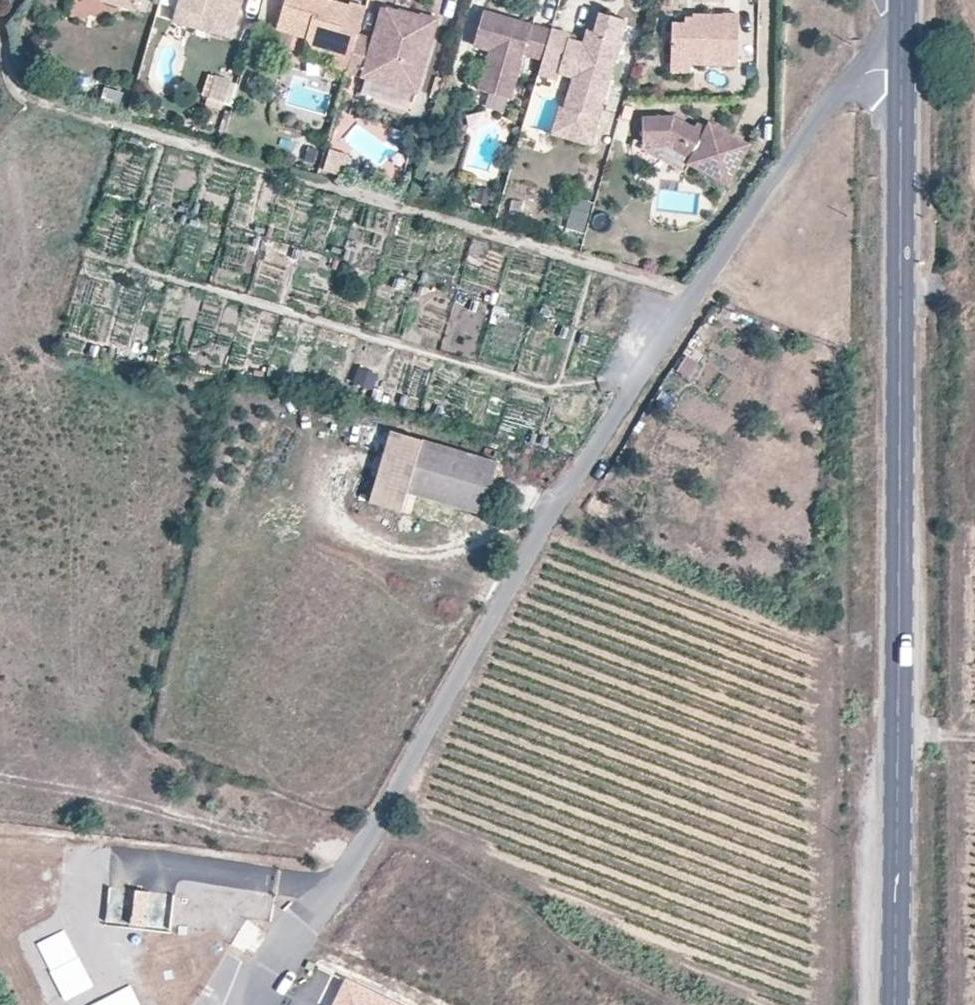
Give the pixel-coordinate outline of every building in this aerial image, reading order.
[(130,12),(135,0),(99,0),(130,12)] [(176,7),(235,25),(243,0),(178,0),(176,7)] [(366,12),(349,7),(348,10),(329,4),(327,10),(317,7),(319,1),(319,0),(286,0),(276,33),(307,42),(313,50),(334,56),(330,70),(347,76),(356,44),(358,37),(366,12)] [(329,4),(319,1),(317,7),(327,10),(329,4)] [(235,25),(176,7),(172,22),(231,39),(235,25)] [(382,10),(378,23),(386,26),(390,23),(393,14),(382,10)] [(373,41),(358,37),(356,44),(347,76),(362,80),(416,96),(438,22),(421,17),(420,20),(399,13),(398,15),(393,14),(390,23),(386,26),(378,23),(373,41)] [(545,63),(554,34),(486,15),(476,50),(493,54),(482,94),(513,103),(526,58),(545,63)] [(742,70),(743,15),(728,15),(728,18),(697,17),(697,27),(676,26),(676,67),(696,67),(727,68),(727,70),(742,70)] [(573,38),(554,33),(554,34),(545,63),(542,76),(560,82),(575,86),(565,117),(561,115),(553,143),(591,154),(603,112),(599,110),(603,95),(608,96),(628,30),(601,22),(597,36),(593,49),(586,47),(572,43),(573,38)] [(590,34),(586,47),(593,49),(597,36),(590,34)] [(560,82),(542,76),(540,83),(558,89),(560,82)] [(81,77),(77,91),(95,96),(99,81),(81,77)] [(230,82),(214,77),(206,104),(222,109),(230,82)] [(121,106),(125,93),(105,88),(101,101),(121,106)] [(603,112),(608,96),(603,95),(599,110),(603,112)] [(677,118),(646,119),(647,147),(671,146),(693,160),(690,166),(730,188),(752,149),(712,126),(710,131),(707,136),(698,130),(677,118)] [(710,131),(701,126),(698,130),(707,136),(710,131)] [(671,146),(647,147),(646,150),(687,174),(690,166),(693,160),(671,146)] [(347,158),(328,152),(323,171),(341,177),(347,158)] [(565,231),(586,236),(594,202),(573,198),(565,231)] [(391,433),(370,506),(401,514),(407,493),(483,514),(498,463),(391,433)] [(63,931),(36,946),(66,999),(92,984),(63,931)] [(235,985),(221,980),(212,1004),(227,1004),(235,985)] [(345,980),(333,1004),(397,1004),(345,980)] [(91,1004),(137,1004),(128,987),(91,1004)]
